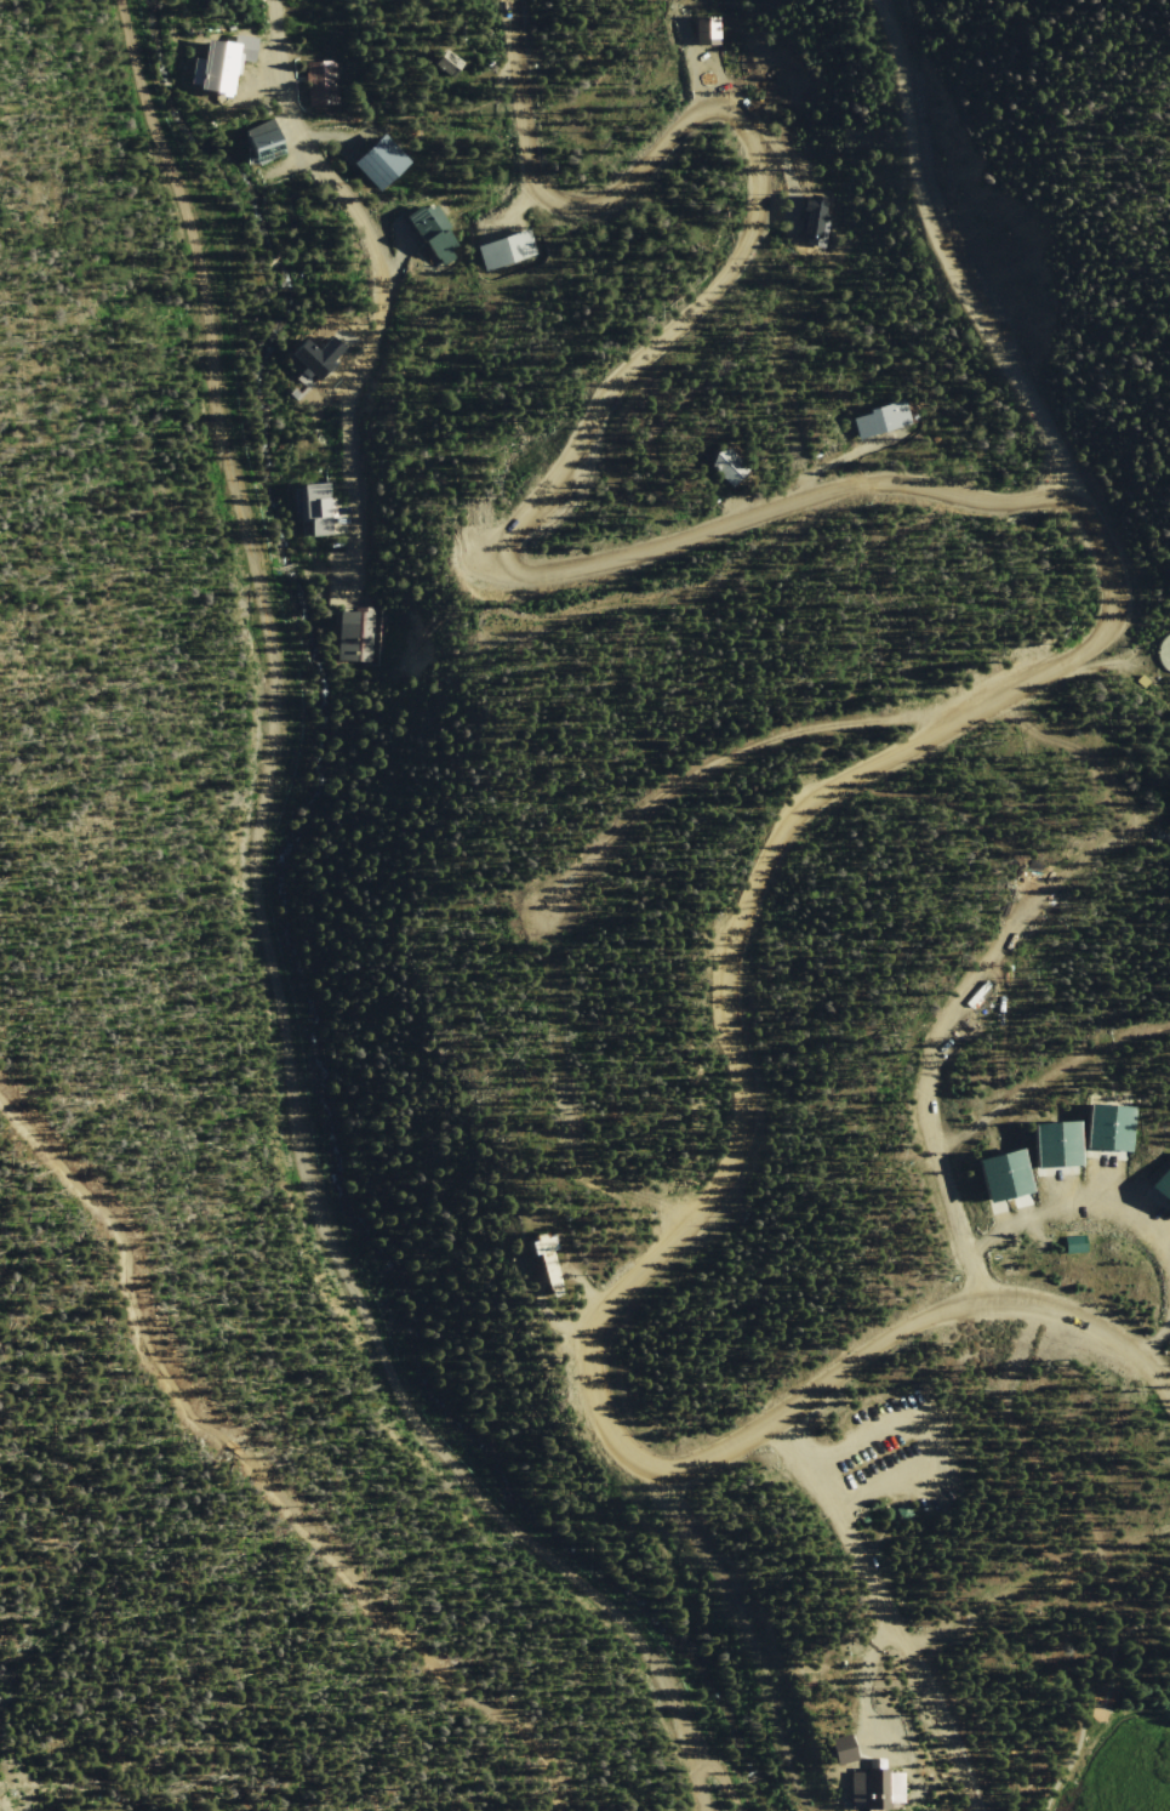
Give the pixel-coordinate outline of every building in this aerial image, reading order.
[(720,34),(709,34),(709,19),(698,19),(698,45),(720,45),(720,34)] [(210,34),(200,89),(235,95),(241,62),(257,66),(261,44),(210,34)] [(466,63),(447,51),(436,66),(455,79),(466,63)] [(314,108),(342,103),(333,59),(306,64),(314,108)] [(267,182),(295,172),(275,121),(249,131),(267,182)] [(354,163),(381,193),(412,165),(386,135),(354,163)] [(796,242),(824,246),(829,215),(823,214),(825,200),(798,195),(795,211),(801,213),(796,242)] [(464,250),(428,205),(410,221),(446,266),(464,250)] [(479,246),(487,272),(538,255),(530,230),(479,246)] [(341,345),(326,334),(315,348),(298,335),(285,353),(317,377),(341,345)] [(860,440),(913,425),(907,402),(854,416),(860,440)] [(734,485),(749,471),(729,448),(713,463),(734,485)] [(303,486),(308,537),(337,535),(331,484),(303,486)] [(327,599),(363,598),(361,576),(326,577),(327,599)] [(342,611),(376,614),(372,662),(338,659),(342,611)] [(1165,634),(1169,633),(1169,670),(1166,668),(1162,664),(1158,659),(1157,653),(1158,645),(1160,639),(1165,634)] [(1151,682),(1142,673),(1135,682),(1145,689),(1151,682)] [(1091,1104),(1137,1107),(1135,1151),(1088,1147),(1091,1104)] [(1037,1166),(1035,1124),(1081,1123),(1083,1166),(1037,1166)] [(978,1160),(1022,1150),(1032,1194),(988,1203),(978,1160)] [(1149,1188),(1169,1165),(1169,1207),(1149,1188)] [(544,1291),(557,1286),(544,1251),(549,1249),(546,1238),(542,1240),(540,1232),(527,1237),(529,1243),(525,1245),(530,1259),(533,1258),(544,1291)] [(1062,1236),(1081,1235),(1083,1251),(1062,1252),(1062,1236)] [(909,1508),(898,1511),(902,1521),(913,1517),(909,1508)] [(834,1743),(854,1737),(860,1759),(840,1765),(834,1743)] [(851,1775),(851,1807),(904,1809),(904,1776),(851,1775)]
